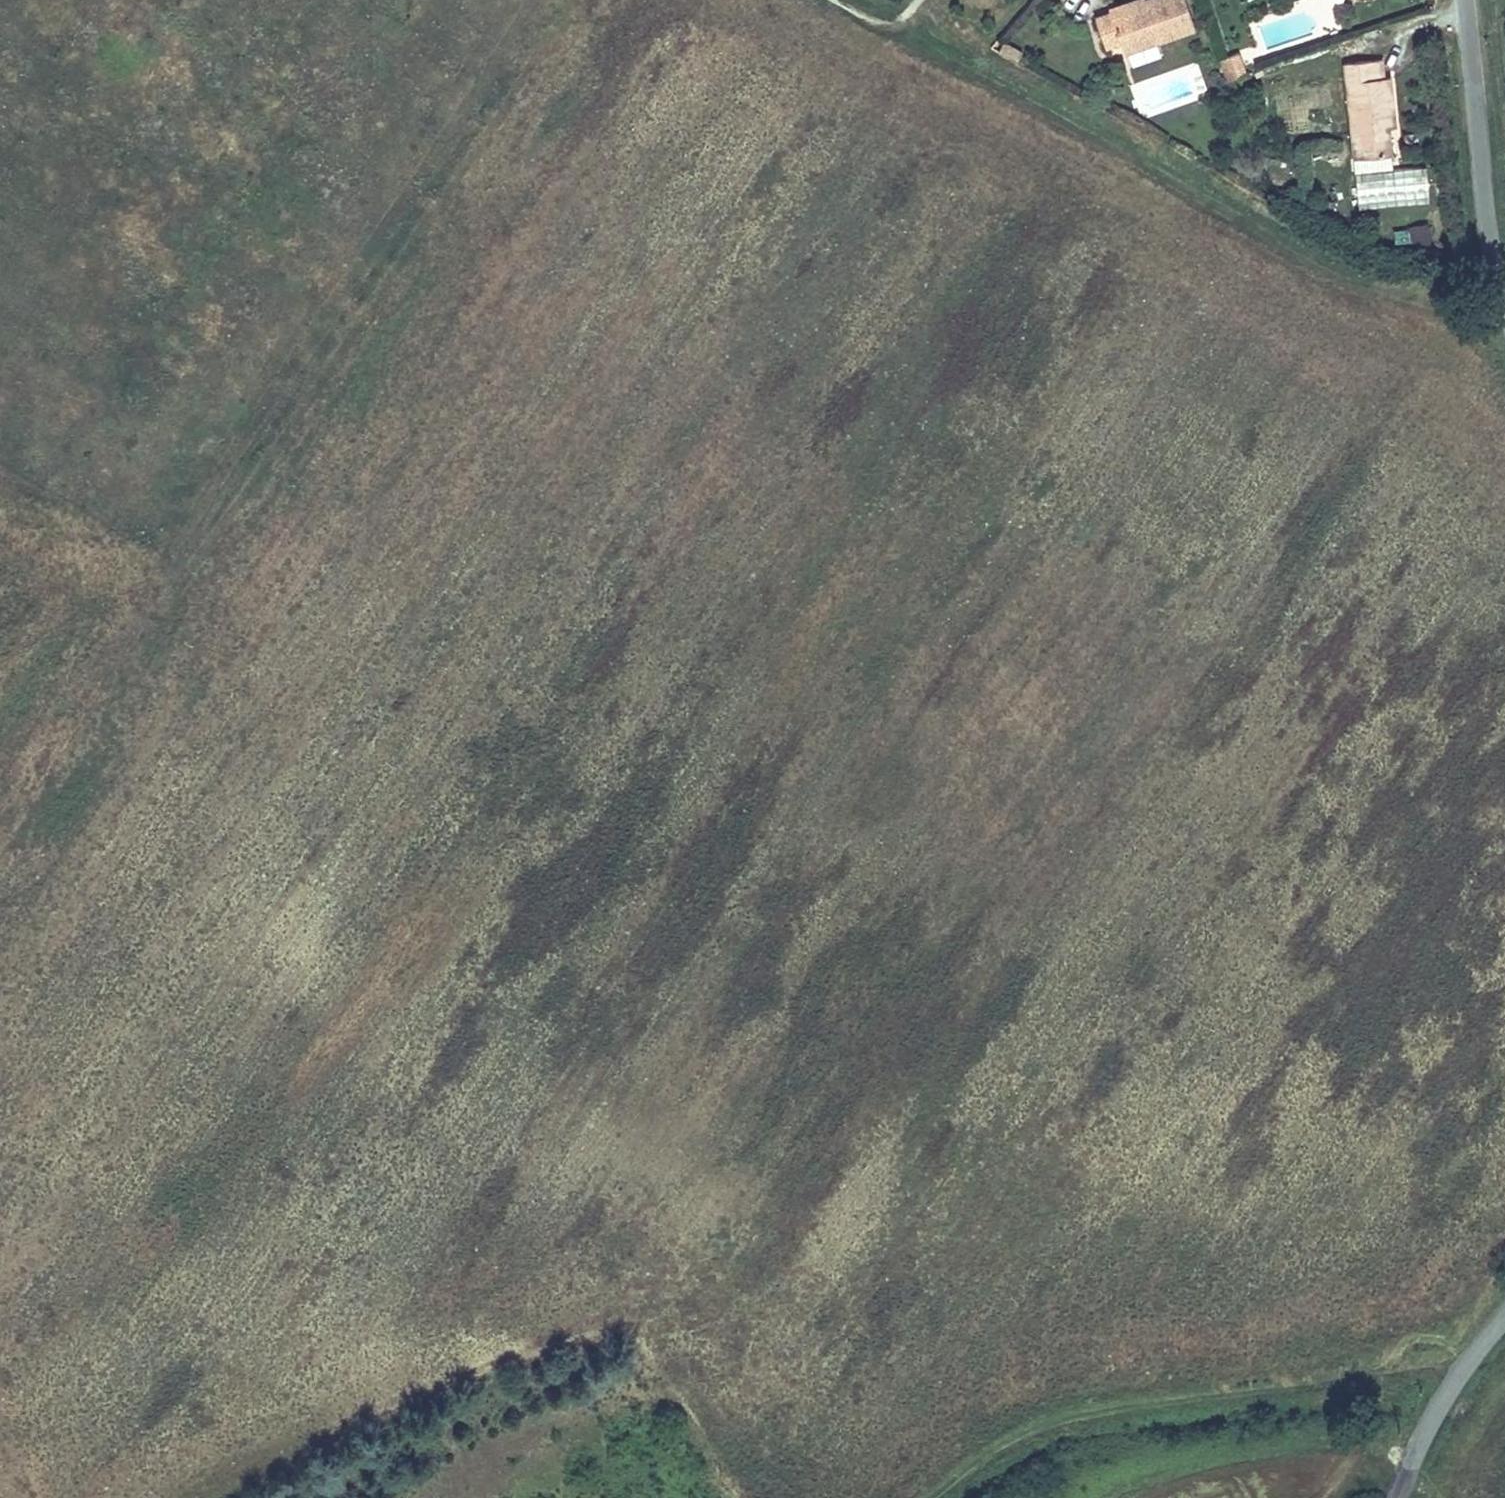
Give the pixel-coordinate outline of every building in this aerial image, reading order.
[(1187,0),(1149,0),(1150,1),(1119,13),(1110,12),(1095,17),(1105,47),(1122,42),(1126,54),(1197,29),(1187,0)] [(1150,1),(1149,0),(1129,0),(1109,7),(1110,12),(1119,13),(1150,1)] [(1248,72),(1240,51),(1220,60),(1227,80),(1248,72)] [(1399,127),(1395,76),(1386,76),(1385,59),(1344,62),(1351,134),(1369,131),(1371,152),(1394,150),(1392,128),(1399,127)] [(1371,152),(1369,131),(1351,134),(1353,154),(1371,152)]
